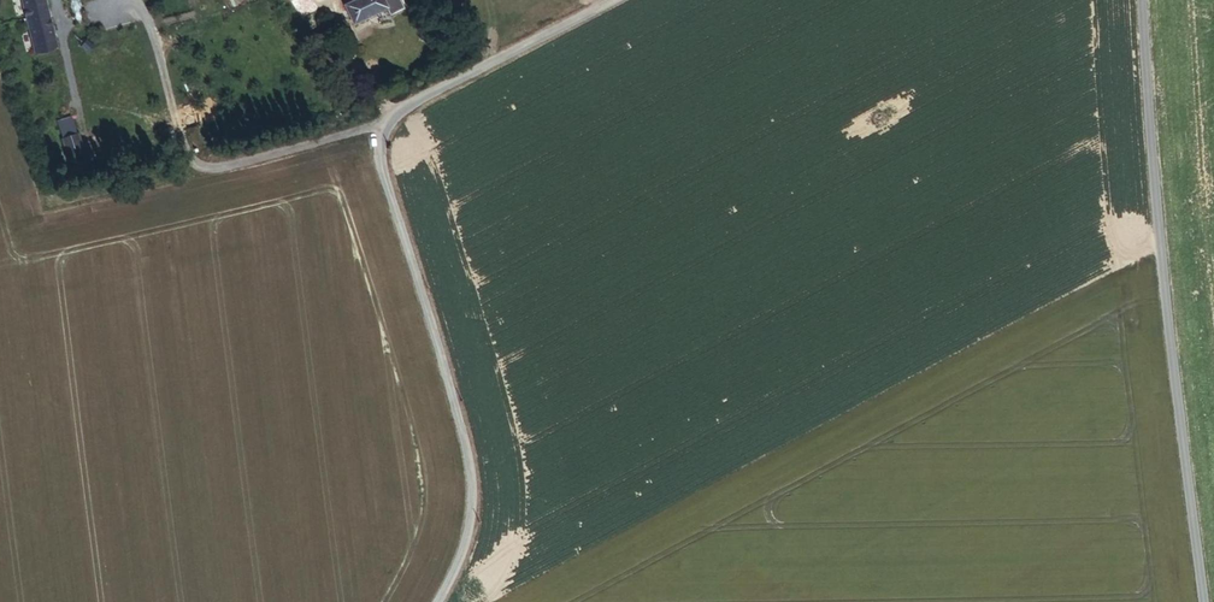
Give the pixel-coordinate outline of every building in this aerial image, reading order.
[(37,51),(57,45),(45,0),(23,0),(37,51)] [(400,0),(365,0),(347,8),(356,26),(388,10),(391,16),(405,10),(400,0)]
